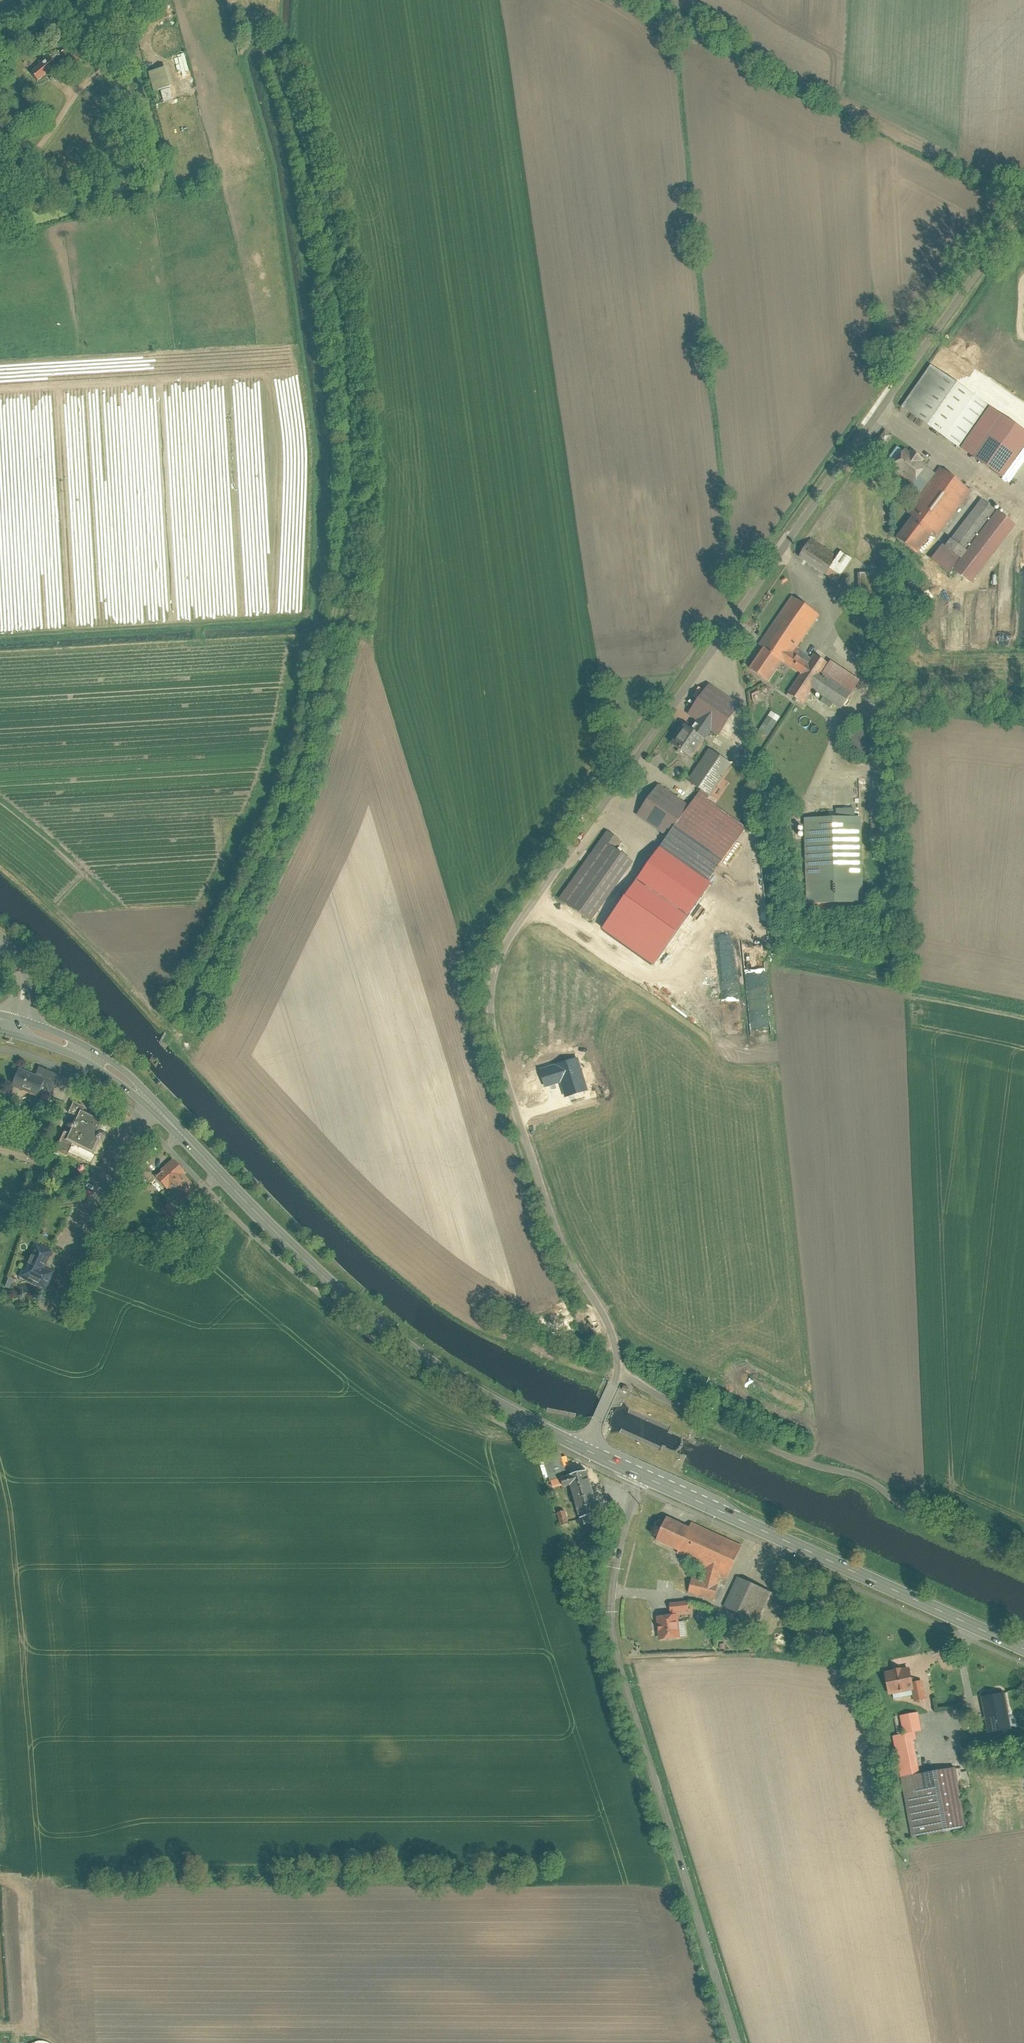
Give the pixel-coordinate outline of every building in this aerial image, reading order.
[(57,56),(69,71),(80,61),(72,51),(69,54),(65,50),(57,56)] [(40,65),(29,74),(36,82),(47,73),(49,74),(57,67),(47,55),(38,63),(40,65)] [(147,73),(153,92),(172,87),(166,68),(147,73)] [(2,147),(15,142),(8,126),(0,129),(0,143),(2,147)] [(936,369),(908,411),(963,446),(990,404),(936,369)] [(1003,414),(976,455),(1006,475),(1023,446),(1023,428),(1003,414)] [(878,441),(885,445),(892,435),(884,431),(878,441)] [(885,467),(917,487),(928,470),(921,465),(926,458),(911,449),(907,457),(896,449),(885,467)] [(898,540),(917,554),(969,488),(940,466),(907,509),(917,517),(898,540)] [(983,501),(947,549),(960,559),(997,511),(983,501)] [(811,535),(796,556),(826,576),(840,554),(811,535)] [(817,620),(791,603),(762,646),(768,651),(752,675),(770,687),(786,665),(806,678),(793,697),(802,703),(810,691),(842,713),(854,697),(825,677),(831,668),(815,657),(810,664),(795,653),(817,620)] [(738,709),(713,691),(695,716),(702,721),(696,730),(689,726),(674,748),(694,762),(708,742),(704,740),(709,733),(718,739),(738,709)] [(752,695),(755,702),(763,699),(760,692),(752,695)] [(772,711),(759,730),(768,736),(781,717),(772,711)] [(878,747),(879,743),(878,740),(877,737),(875,733),(873,731),(871,730),(868,728),(864,727),(862,727),(858,728),(855,729),(852,731),(850,733),(848,735),(847,738),(846,741),(846,744),(846,747),(847,750),(849,753),(851,756),(854,757),(857,759),(860,760),(863,760),(868,759),(871,757),(874,755),(876,752),(877,749),(878,747)] [(750,830),(722,810),(732,795),(724,790),(714,805),(713,804),(708,801),(732,766),(711,751),(689,782),(701,791),(689,808),(663,790),(643,819),(674,841),(666,853),(711,885),(750,830)] [(837,818),(805,818),(807,903),(863,902),(862,816),(855,817),(855,808),(837,809),(837,818)] [(560,903),(589,924),(632,865),(615,852),(621,843),(608,833),(560,903)] [(158,1043),(164,1050),(167,1046),(170,1040),(163,1033),(161,1038),(158,1043)] [(152,1054),(148,1060),(155,1068),(159,1062),(152,1054)] [(20,1071),(14,1087),(36,1096),(38,1093),(51,1098),(60,1076),(38,1067),(35,1076),(20,1071)] [(583,1092),(579,1073),(568,1075),(567,1074),(562,1075),(566,1095),(583,1092)] [(64,1132),(54,1151),(66,1157),(72,1144),(92,1154),(98,1143),(99,1143),(102,1142),(105,1136),(104,1133),(104,1132),(99,1130),(103,1121),(82,1111),(84,1108),(73,1103),(68,1113),(75,1116),(75,1118),(74,1117),(73,1118),(70,1119),(67,1125),(68,1128),(68,1129),(69,1129),(67,1133),(64,1132)] [(173,1161),(155,1177),(165,1189),(168,1186),(182,1202),(195,1190),(181,1175),(184,1172),(173,1161)] [(203,1213),(210,1207),(202,1198),(195,1204),(203,1213)] [(177,1214),(168,1204),(161,1210),(170,1221),(177,1214)] [(43,1270),(44,1268),(43,1265),(49,1252),(36,1246),(22,1276),(44,1287),(51,1274),(43,1270)] [(562,1345),(550,1340),(546,1351),(558,1356),(562,1345)] [(551,1482),(563,1478),(560,1470),(566,1469),(560,1452),(543,1458),(551,1482)] [(571,1485),(582,1519),(604,1512),(590,1469),(563,1478),(565,1487),(571,1485)] [(566,1506),(555,1510),(561,1531),(573,1527),(566,1506)] [(680,1551),(691,1528),(668,1518),(658,1541),(680,1551)] [(693,1579),(689,1594),(715,1601),(721,1577),(728,1580),(741,1552),(744,1548),(693,1523),(691,1528),(680,1551),(679,1555),(706,1568),(703,1581),(693,1579)] [(743,1580),(726,1615),(752,1628),(769,1594),(743,1580)] [(658,1618),(661,1644),(682,1642),(680,1621),(691,1620),(689,1605),(672,1607),(673,1616),(658,1618)] [(890,1674),(893,1696),(913,1694),(915,1706),(927,1705),(925,1684),(913,1685),(911,1672),(890,1674)] [(987,1697),(991,1731),(1007,1729),(1002,1695),(987,1697)] [(895,1735),(916,1838),(964,1828),(953,1772),(920,1778),(913,1741),(923,1739),(918,1715),(902,1718),(905,1733),(895,1735)]
